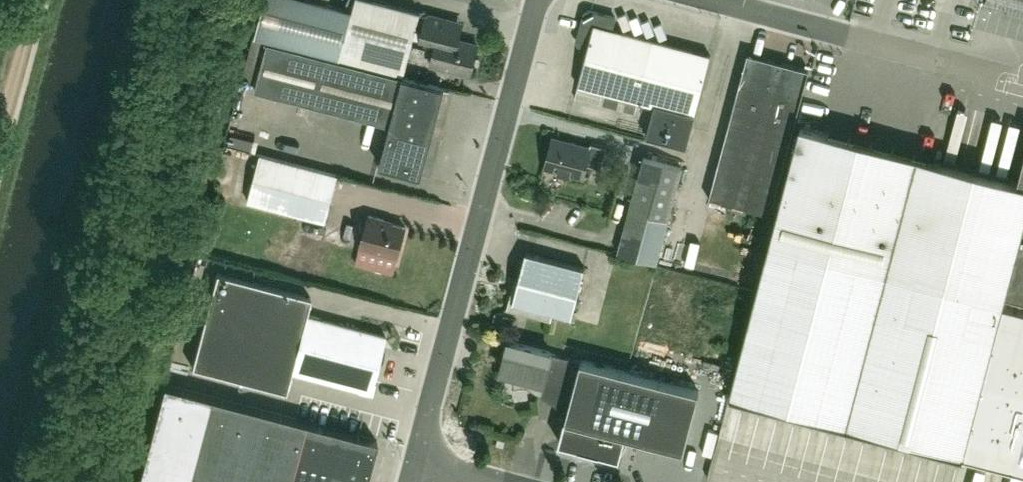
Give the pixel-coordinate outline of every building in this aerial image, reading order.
[(353,9),(318,0),(265,0),(256,35),(404,75),(413,41),(436,47),(431,63),(470,73),(478,44),(458,38),(463,22),(420,11),(421,10),(384,0),(355,0),(353,9)] [(578,83),(579,83),(576,97),(635,113),(638,99),(653,103),(644,134),(687,145),(711,54),(612,28),(615,15),(588,8),(584,11),(577,39),(579,43),(588,45),(578,83)] [(255,36),(268,39),(255,88),(390,124),(379,164),(421,175),(445,86),(403,75),(404,75),(256,35),(255,36)] [(748,52),(709,198),(770,214),(809,68),(748,52)] [(964,453),(1002,304),(1005,292),(1022,297),(1022,163),(1018,181),(916,154),(801,123),(731,392),(964,453)] [(591,143),(590,146),(553,137),(545,166),(584,176),(587,165),(601,169),(607,147),(591,143)] [(338,174),(260,153),(248,200),(326,221),(338,174)] [(643,156),(628,214),(667,224),(682,166),(643,156)] [(384,218),(368,214),(360,246),(398,256),(405,226),(384,221),(384,218)] [(667,224),(628,214),(618,252),(657,262),(667,224)] [(300,230),(291,265),(303,268),(312,233),(300,230)] [(689,243),(688,267),(697,268),(699,243),(689,243)] [(571,317),(584,266),(526,251),(518,281),(514,280),(507,308),(550,319),(552,312),(571,317)] [(385,333),(306,313),(311,295),(218,270),(193,364),(286,389),(291,371),(369,392),(385,333)] [(964,453),(1022,468),(1022,310),(1002,304),(964,453)] [(699,390),(581,359),(581,360),(551,352),(552,351),(509,340),(501,370),(513,373),(515,386),(526,385),(567,412),(560,441),(618,456),(624,433),(684,449),(699,390)] [(163,384),(137,481),(366,481),(377,440),(163,384)]
